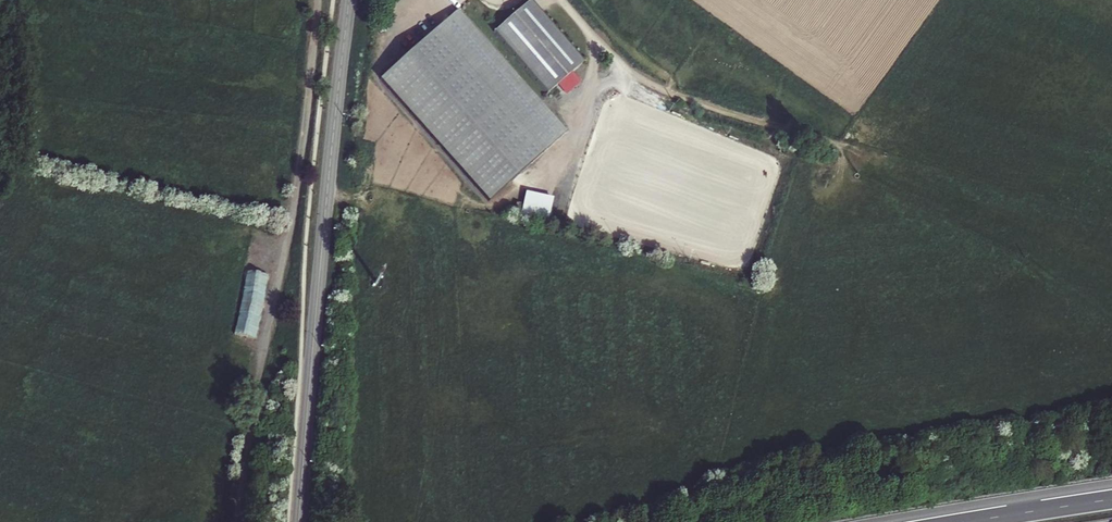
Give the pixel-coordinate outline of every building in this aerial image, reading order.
[(556,99),(592,67),(537,6),(500,39),(556,99)] [(459,11),(380,81),(489,202),(565,132),(459,11)] [(556,194),(526,192),(524,215),(554,218),(556,194)] [(239,317),(260,319),(262,297),(241,295),(239,317)]
